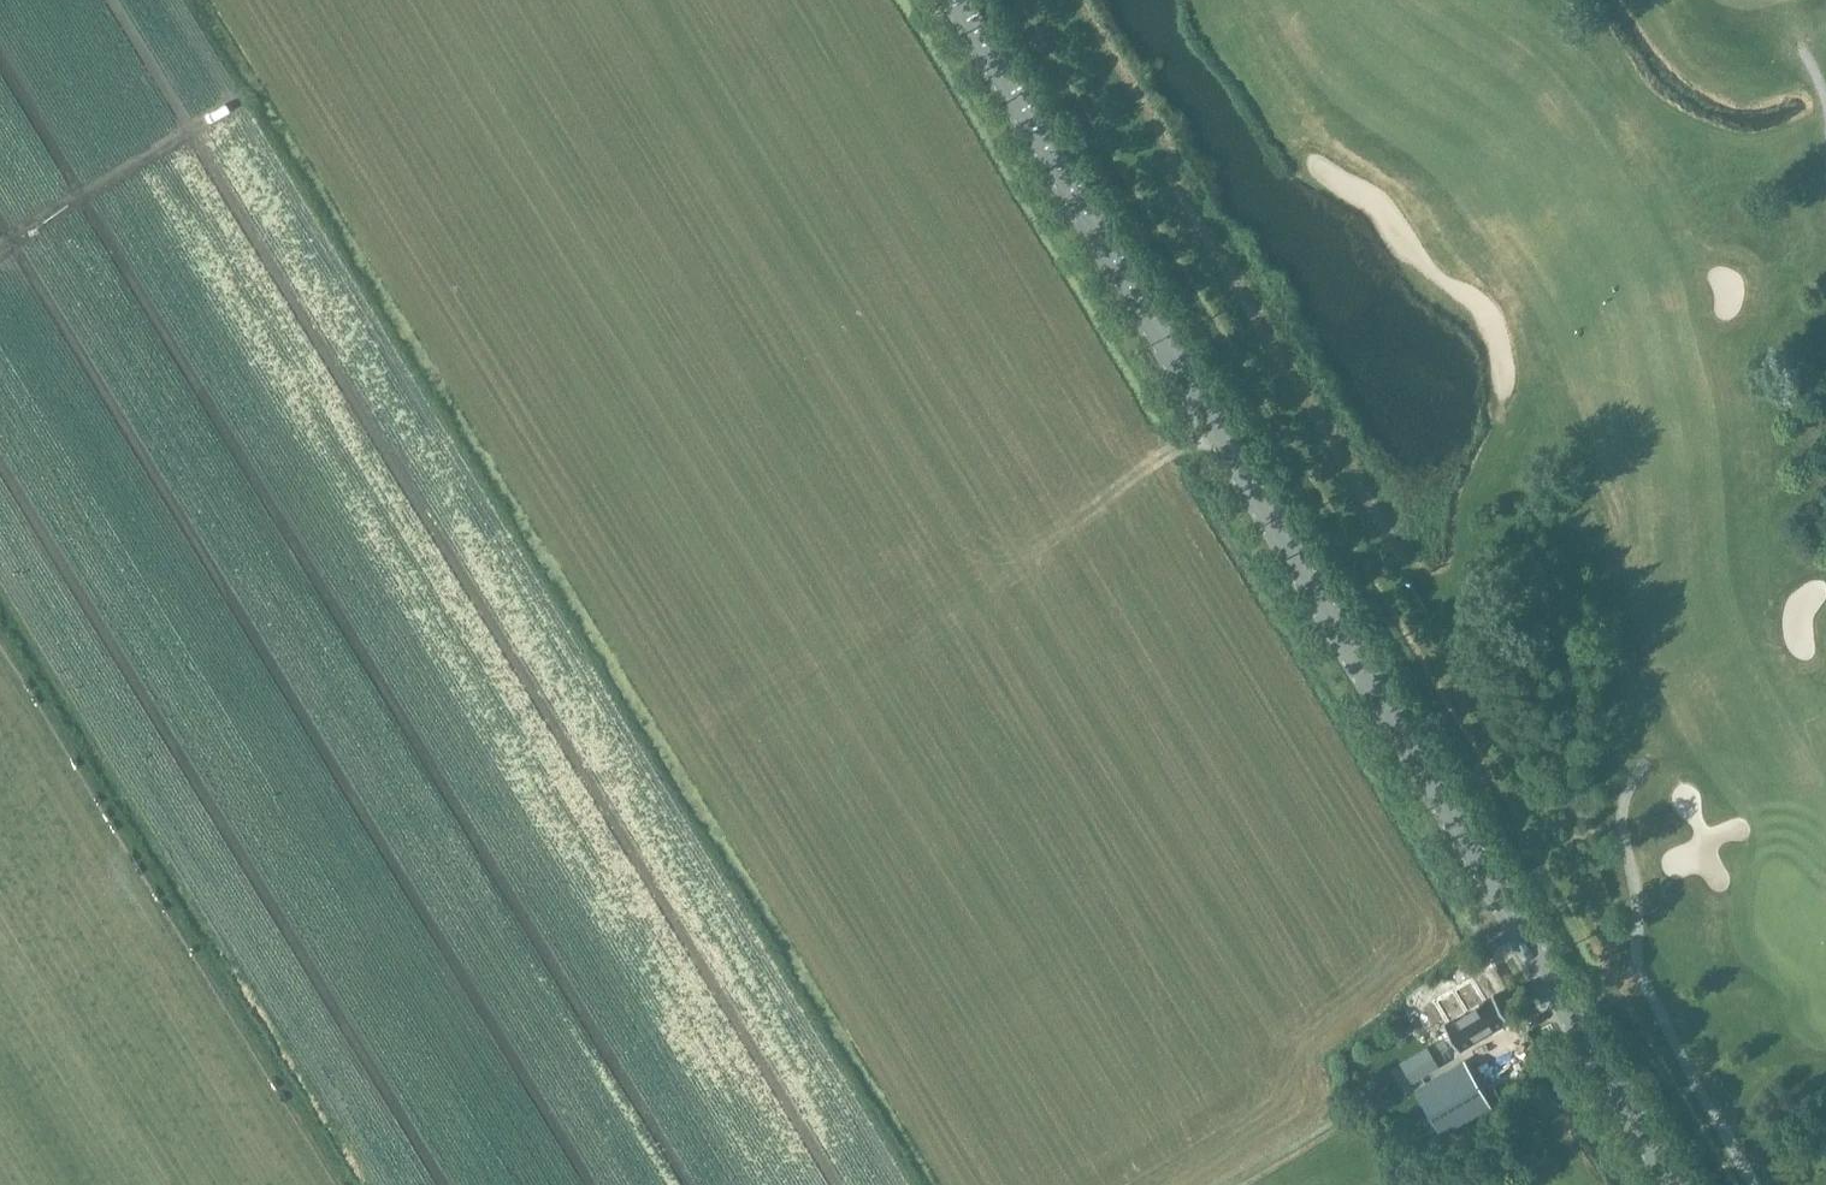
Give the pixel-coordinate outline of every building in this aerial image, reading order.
[(1493,993),(1444,1023),(1460,1049),(1508,1019),(1493,993)] [(1465,1065),(1419,1092),(1444,1134),(1490,1107),(1465,1065)]
